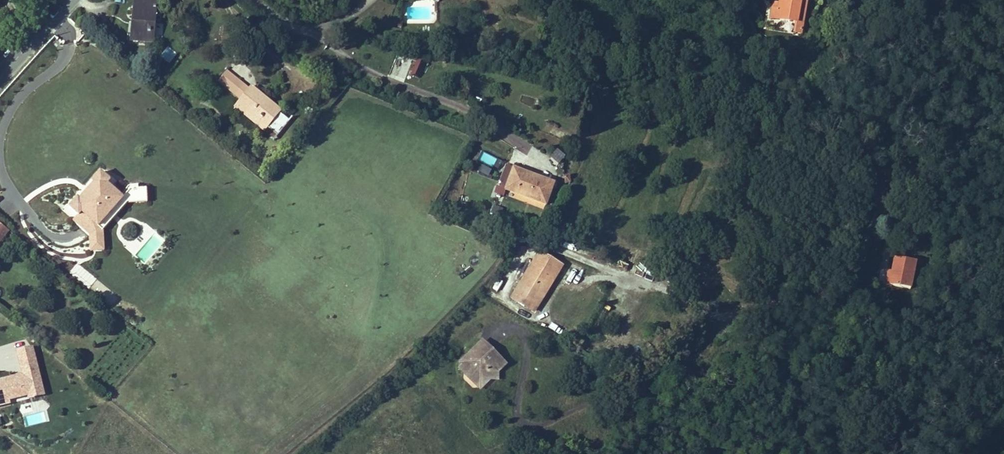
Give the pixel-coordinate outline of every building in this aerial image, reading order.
[(149,0),(135,0),(133,23),(136,23),(134,41),(153,43),(157,1),(149,0)] [(801,0),(781,0),(780,4),(779,10),(773,9),(771,18),(797,23),(799,12),(801,0)] [(799,12),(797,23),(795,33),(801,34),(805,13),(799,12)] [(417,62),(411,74),(419,78),(425,65),(417,62)] [(227,71),(218,81),(236,95),(244,85),(227,71)] [(241,100),(250,90),(244,85),(236,95),(241,100)] [(238,104),(267,128),(267,127),(278,136),(290,122),(279,113),(280,112),(251,88),(250,90),(241,100),(238,104)] [(267,128),(238,104),(236,107),(264,131),(267,128)] [(556,148),(550,157),(558,163),(565,154),(556,148)] [(483,152),(478,161),(493,168),(497,159),(483,152)] [(553,185),(507,167),(500,187),(545,204),(553,185)] [(99,227),(123,199),(107,185),(110,181),(100,173),(92,182),(94,184),(89,190),(91,192),(88,197),(85,194),(79,200),(78,199),(69,208),(79,216),(82,213),(86,217),(79,226),(90,235),(90,242),(100,241),(99,227)] [(100,241),(90,242),(91,251),(103,250),(102,231),(127,203),(147,202),(146,189),(131,190),(123,199),(99,227),(100,241)] [(79,226),(86,217),(82,213),(79,216),(74,221),(79,226)] [(0,229),(0,243),(9,232),(2,226),(0,229)] [(539,252),(513,294),(534,307),(549,281),(551,283),(562,266),(539,252)] [(916,262),(895,258),(892,271),(889,285),(910,289),(916,262)] [(491,289),(487,294),(498,302),(502,297),(491,289)] [(513,294),(510,299),(531,311),(534,307),(513,294)] [(488,348),(482,341),(469,353),(472,353),(473,357),(477,358),(488,348)] [(28,397),(44,393),(33,345),(17,349),(22,373),(0,378),(0,403),(28,397)] [(469,353),(460,362),(460,369),(463,372),(470,372),(470,379),(490,380),(497,380),(497,373),(505,365),(488,348),(477,358),(473,357),(472,353),(469,353)] [(480,389),(490,380),(470,379),(480,389)]
